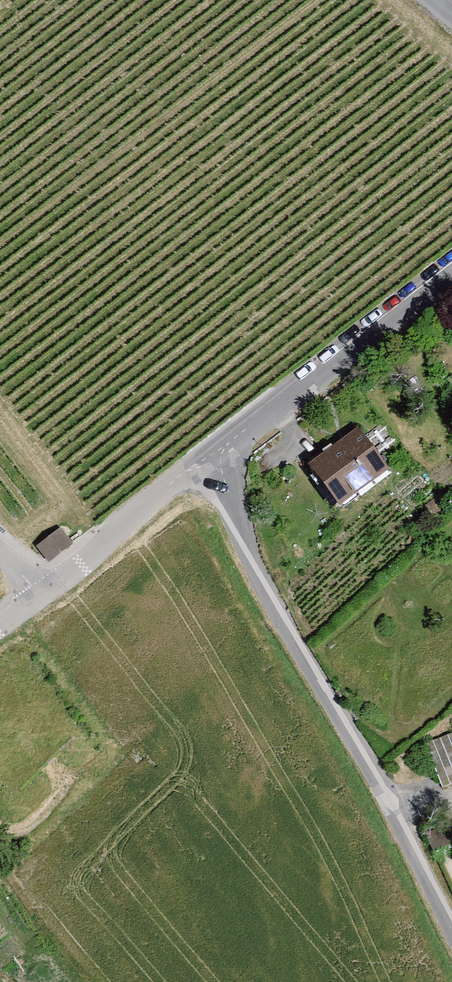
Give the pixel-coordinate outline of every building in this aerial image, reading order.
[(361,430),(307,470),(337,510),(391,470),(361,430)] [(70,545),(58,529),(33,547),(46,563),(70,545)]
